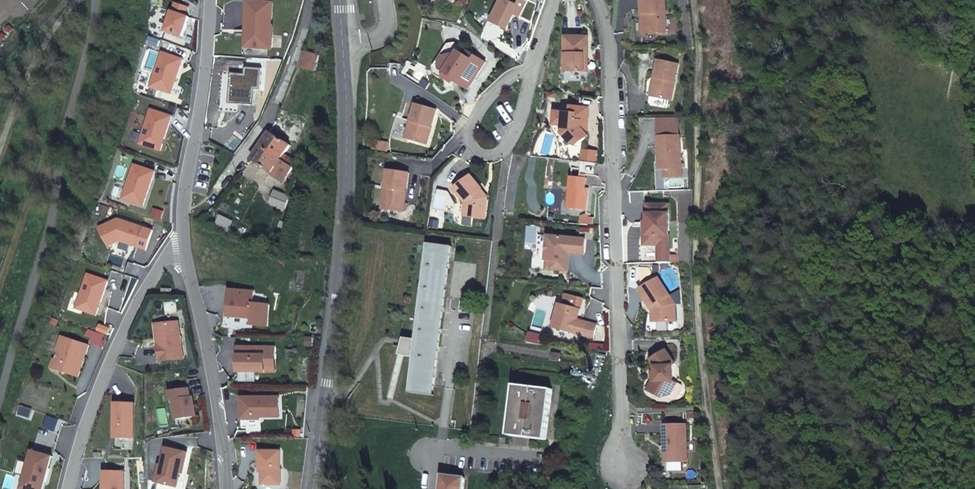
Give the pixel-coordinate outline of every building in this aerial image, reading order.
[(507,0),(502,0),(492,22),(507,29),(514,14),(522,17),(524,12),(530,0),(529,0),(520,0),(518,5),(507,0)] [(530,0),(524,12),(535,16),(540,5),(530,0)] [(643,14),(645,13),(646,33),(667,32),(666,0),(642,0),(643,14)] [(274,3),(250,1),(247,46),(272,47),(274,3)] [(189,5),(177,2),(167,29),(184,34),(190,16),(187,14),(189,5)] [(588,37),(567,37),(567,71),(585,71),(585,54),(588,54),(588,37)] [(440,70),(441,77),(448,81),(449,79),(451,75),(462,82),(470,74),(481,81),(491,67),(474,55),(471,59),(464,55),(467,51),(461,46),(454,45),(440,70)] [(164,51),(153,85),(173,92),(184,58),(164,51)] [(321,57),(305,52),(301,67),(317,72),(321,57)] [(658,78),(654,96),(672,100),(680,64),(659,60),(656,78),(658,78)] [(246,74),(234,73),(231,102),(256,104),(258,88),(262,88),(263,68),(247,67),(246,74)] [(414,81),(404,74),(398,83),(408,90),(414,81)] [(451,75),(449,79),(458,85),(460,84),(473,92),(481,81),(470,74),(462,82),(451,75)] [(410,137),(428,143),(438,109),(417,102),(412,120),(414,121),(410,137)] [(588,134),(585,130),(587,128),(588,122),(589,122),(590,108),(572,107),(571,113),(562,112),(559,115),(558,123),(561,126),(565,126),(564,134),(573,145),(578,145),(589,136),(588,134)] [(153,109),(141,143),(162,149),(172,115),(153,109)] [(658,117),(659,136),(681,134),(680,116),(658,117)] [(293,129),(292,131),(299,135),(303,138),(304,134),(293,129)] [(299,135),(292,131),(290,136),(296,139),(292,146),(297,149),(303,138),(299,135)] [(290,145),(270,132),(269,133),(262,145),(276,154),(293,165),(297,168),(300,164),(284,154),(290,145)] [(681,134),(659,136),(660,153),(664,153),(665,169),(683,168),(681,134)] [(381,141),(380,149),(390,150),(391,142),(381,141)] [(262,145),(252,159),(268,169),(273,172),(274,171),(285,178),(293,165),(276,154),(262,145)] [(595,175),(596,162),(583,161),(582,174),(595,175)] [(136,163),(125,197),(144,204),(156,169),(136,163)] [(393,167),(387,204),(404,207),(407,191),(409,192),(413,170),(393,167)] [(683,168),(665,169),(666,177),(683,176),(683,168)] [(475,213),(474,216),(486,217),(489,195),(486,195),(481,189),(483,187),(473,174),(456,187),(467,202),(466,212),(475,213)] [(587,178),(572,177),(569,208),(587,210),(589,188),(586,188),(587,178)] [(287,208),(292,196),(278,190),(272,202),(287,208)] [(663,204),(648,204),(649,244),(658,244),(669,244),(669,213),(664,213),(663,204)] [(227,224),(231,218),(223,214),(217,225),(228,232),(232,226),(227,224)] [(120,218),(102,227),(110,244),(120,240),(147,248),(154,229),(120,218)] [(552,236),(539,234),(537,259),(534,258),(533,267),(552,269),(553,260),(550,260),(552,236)] [(552,269),(568,271),(569,253),(584,255),(586,239),(552,236),(550,260),(553,260),(552,269)] [(430,263),(433,243),(430,242),(418,339),(417,345),(417,348),(419,348),(422,324),(427,291),(430,263)] [(453,245),(433,243),(430,263),(427,291),(422,324),(419,348),(417,348),(416,356),(415,363),(411,391),(425,393),(434,394),(449,273),(453,245)] [(670,261),(669,244),(658,244),(658,261),(670,261)] [(90,273),(79,307),(97,313),(109,278),(90,273)] [(659,278),(640,290),(651,308),(655,305),(658,309),(656,310),(656,322),(676,322),(675,304),(659,278)] [(256,290),(231,288),(230,304),(226,307),(225,321),(269,324),(270,303),(255,301),(256,290)] [(564,303),(560,302),(556,318),(558,319),(556,326),(594,336),(598,323),(578,318),(584,297),(566,293),(564,303)] [(160,322),(163,347),(160,347),(161,359),(184,357),(179,320),(160,322)] [(105,333),(95,329),(91,342),(100,345),(105,333)] [(90,344),(63,335),(60,344),(63,345),(59,359),(55,358),(52,367),(79,376),(90,344)] [(416,356),(417,348),(417,345),(418,339),(406,337),(400,354),(416,356)] [(276,345),(240,345),(241,370),(267,370),(267,357),(276,357),(276,345)] [(666,349),(651,358),(656,365),(656,370),(657,380),(651,390),(663,396),(671,394),(677,381),(674,380),(673,364),(675,363),(666,349)] [(553,359),(561,360),(561,352),(554,352),(553,359)] [(267,357),(267,370),(276,370),(276,357),(267,357)] [(656,370),(653,370),(653,380),(648,388),(651,390),(657,380),(656,370)] [(548,437),(554,387),(517,383),(512,434),(548,437)] [(191,386),(171,389),(172,399),(175,398),(178,418),(198,415),(196,403),(194,404),(193,400),(195,400),(195,395),(192,395),(191,386)] [(281,395),(243,396),(243,418),(258,418),(258,415),(281,415),(281,395)] [(116,401),(115,436),(134,437),(135,401),(116,401)] [(684,425),(664,426),(665,448),(667,447),(668,461),(686,461),(684,425)] [(189,451),(168,446),(164,464),(162,464),(158,480),(178,485),(182,471),(184,472),(189,451)] [(283,449),(261,449),(261,466),(263,466),(264,483),(283,483),(283,449)] [(33,450),(30,462),(20,460),(17,473),(26,476),(23,488),(26,488),(40,488),(42,480),(46,481),(50,467),(46,466),(49,454),(33,450)] [(104,469),(104,488),(125,488),(125,470),(104,469)] [(465,477),(461,477),(444,475),(442,488),(464,488),(465,477)]
